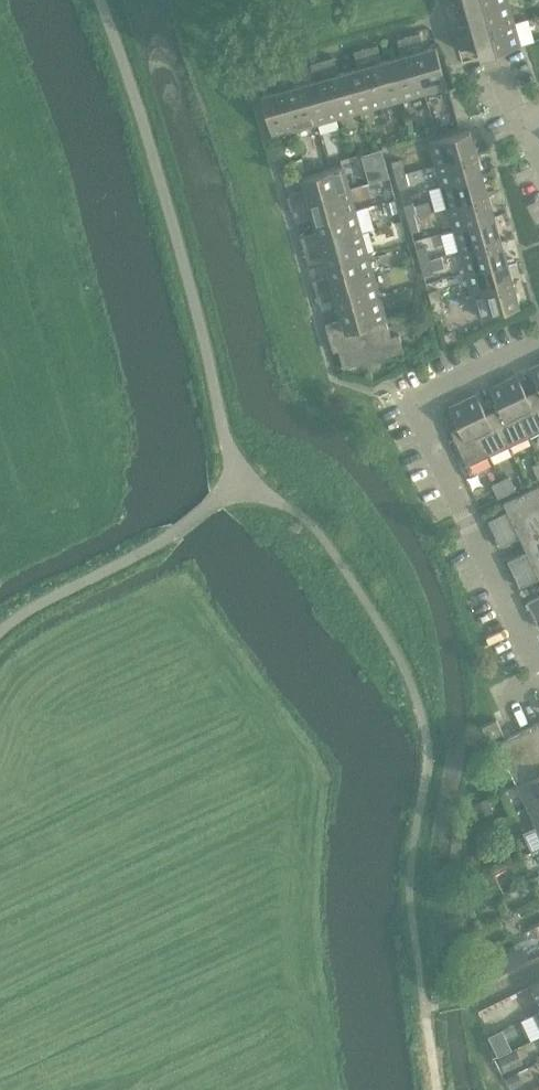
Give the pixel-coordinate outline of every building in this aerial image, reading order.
[(448,7),(465,2),(468,12),(509,1),(508,0),(446,0),(448,7)] [(454,28),(457,39),(515,23),(509,1),(468,12),(471,23),(454,28)] [(515,23),(457,39),(461,50),(477,45),(480,57),(521,45),(515,23)] [(421,32),(409,35),(425,93),(448,86),(436,46),(425,49),(421,32)] [(403,55),(392,58),(404,99),(425,93),(409,35),(398,39),(403,55)] [(377,44),(366,48),(382,105),(404,99),(392,58),(382,61),(377,44)] [(359,68),(349,71),(360,111),(382,105),(366,48),(355,51),(359,68)] [(334,57),(323,60),(339,117),(360,111),(349,71),(339,73),(334,57)] [(316,80),(306,83),(317,123),(339,117),(323,60),(311,63),(316,80)] [(291,69),(279,72),(295,130),(317,123),(306,83),(295,86),(291,69)] [(295,130),(279,72),(268,75),(273,92),(261,95),(273,136),(295,130)] [(430,141),(436,164),(477,153),(470,130),(430,141)] [(372,151),(362,154),(365,168),(385,163),(381,149),(372,151)] [(477,153),(436,164),(442,186),(483,174),(477,153)] [(302,158),(292,161),(295,173),(306,170),(302,158)] [(392,162),(396,175),(406,173),(402,159),(392,162)] [(289,193),(292,205),(350,188),(343,166),(303,177),(306,189),(289,193)] [(406,173),(396,175),(400,189),(409,186),(406,173)] [(483,174),(442,186),(448,207),(489,196),(483,174)] [(350,188),(292,205),(295,216),(312,211),(315,221),(356,210),(350,188)] [(489,196),(448,207),(454,229),(495,217),(489,196)] [(397,199),(387,202),(390,213),(400,211),(397,199)] [(405,205),(408,218),(418,216),(414,202),(405,205)] [(301,237),(304,248),(362,232),(356,210),(315,221),(318,232),(301,237)] [(418,216),(408,218),(412,232),(422,229),(418,216)] [(495,217),(454,229),(461,251),(501,239),(495,217)] [(362,232),(304,248),(307,259),(324,254),(327,265),(368,253),(362,232)] [(501,239),(461,251),(467,272),(507,261),(501,239)] [(417,248),(421,262),(430,259),(426,246),(417,248)] [(313,280),(316,291),(374,275),(368,253),(327,265),(330,275),(313,280)] [(430,259),(421,262),(424,275),(434,273),(430,259)] [(507,261),(467,272),(473,294),(513,282),(507,261)] [(374,275),(316,291),(320,303),(336,298),(339,308),(380,297),(374,275)] [(513,282),(473,294),(479,317),(520,305),(513,282)] [(429,292),(433,305),(442,302),(438,289),(429,292)] [(326,323),(329,335),(386,318),(380,297),(339,308),(342,318),(326,323)] [(442,302),(433,305),(437,319),(446,316),(442,302)] [(386,318),(329,335),(332,345),(337,343),(344,368),(404,351),(400,334),(391,337),(386,318)] [(450,331),(442,333),(446,345),(458,342),(455,334),(450,331)] [(530,368),(538,386),(538,364),(530,368)] [(504,381),(530,436),(538,432),(538,403),(534,392),(527,395),(517,375),(504,381)] [(500,408),(493,411),(510,446),(530,436),(504,381),(490,388),(500,408)] [(477,394),(463,400),(489,456),(510,446),(493,411),(487,415),(477,394)] [(489,456),(463,400),(449,407),(459,428),(452,431),(468,466),(489,456)] [(510,477),(501,481),(507,494),(516,490),(510,477)] [(507,494),(501,481),(493,485),(499,498),(507,494)] [(495,533),(538,512),(538,486),(504,502),(508,511),(489,520),(495,533)] [(495,533),(501,546),(520,537),(524,544),(538,537),(538,512),(495,533)] [(514,574),(538,562),(538,537),(524,544),(527,552),(508,561),(514,574)] [(514,574),(520,587),(538,578),(538,562),(514,574)] [(534,614),(538,612),(538,596),(527,601),(534,614)] [(497,719),(483,726),(489,739),(503,732),(497,719)] [(517,784),(538,774),(538,723),(498,743),(517,784)] [(517,784),(528,806),(538,800),(538,774),(517,784)] [(489,799),(475,804),(479,814),(492,809),(489,799)] [(528,806),(537,826),(538,825),(538,800),(528,806)] [(502,959),(480,969),(486,981),(508,971),(502,959)] [(508,1043),(496,1049),(499,1055),(512,1049),(508,1043)] [(499,1057),(497,1058),(504,1071),(518,1065),(511,1051),(499,1057)] [(516,1073),(506,1077),(511,1089),(521,1084),(516,1073)]
